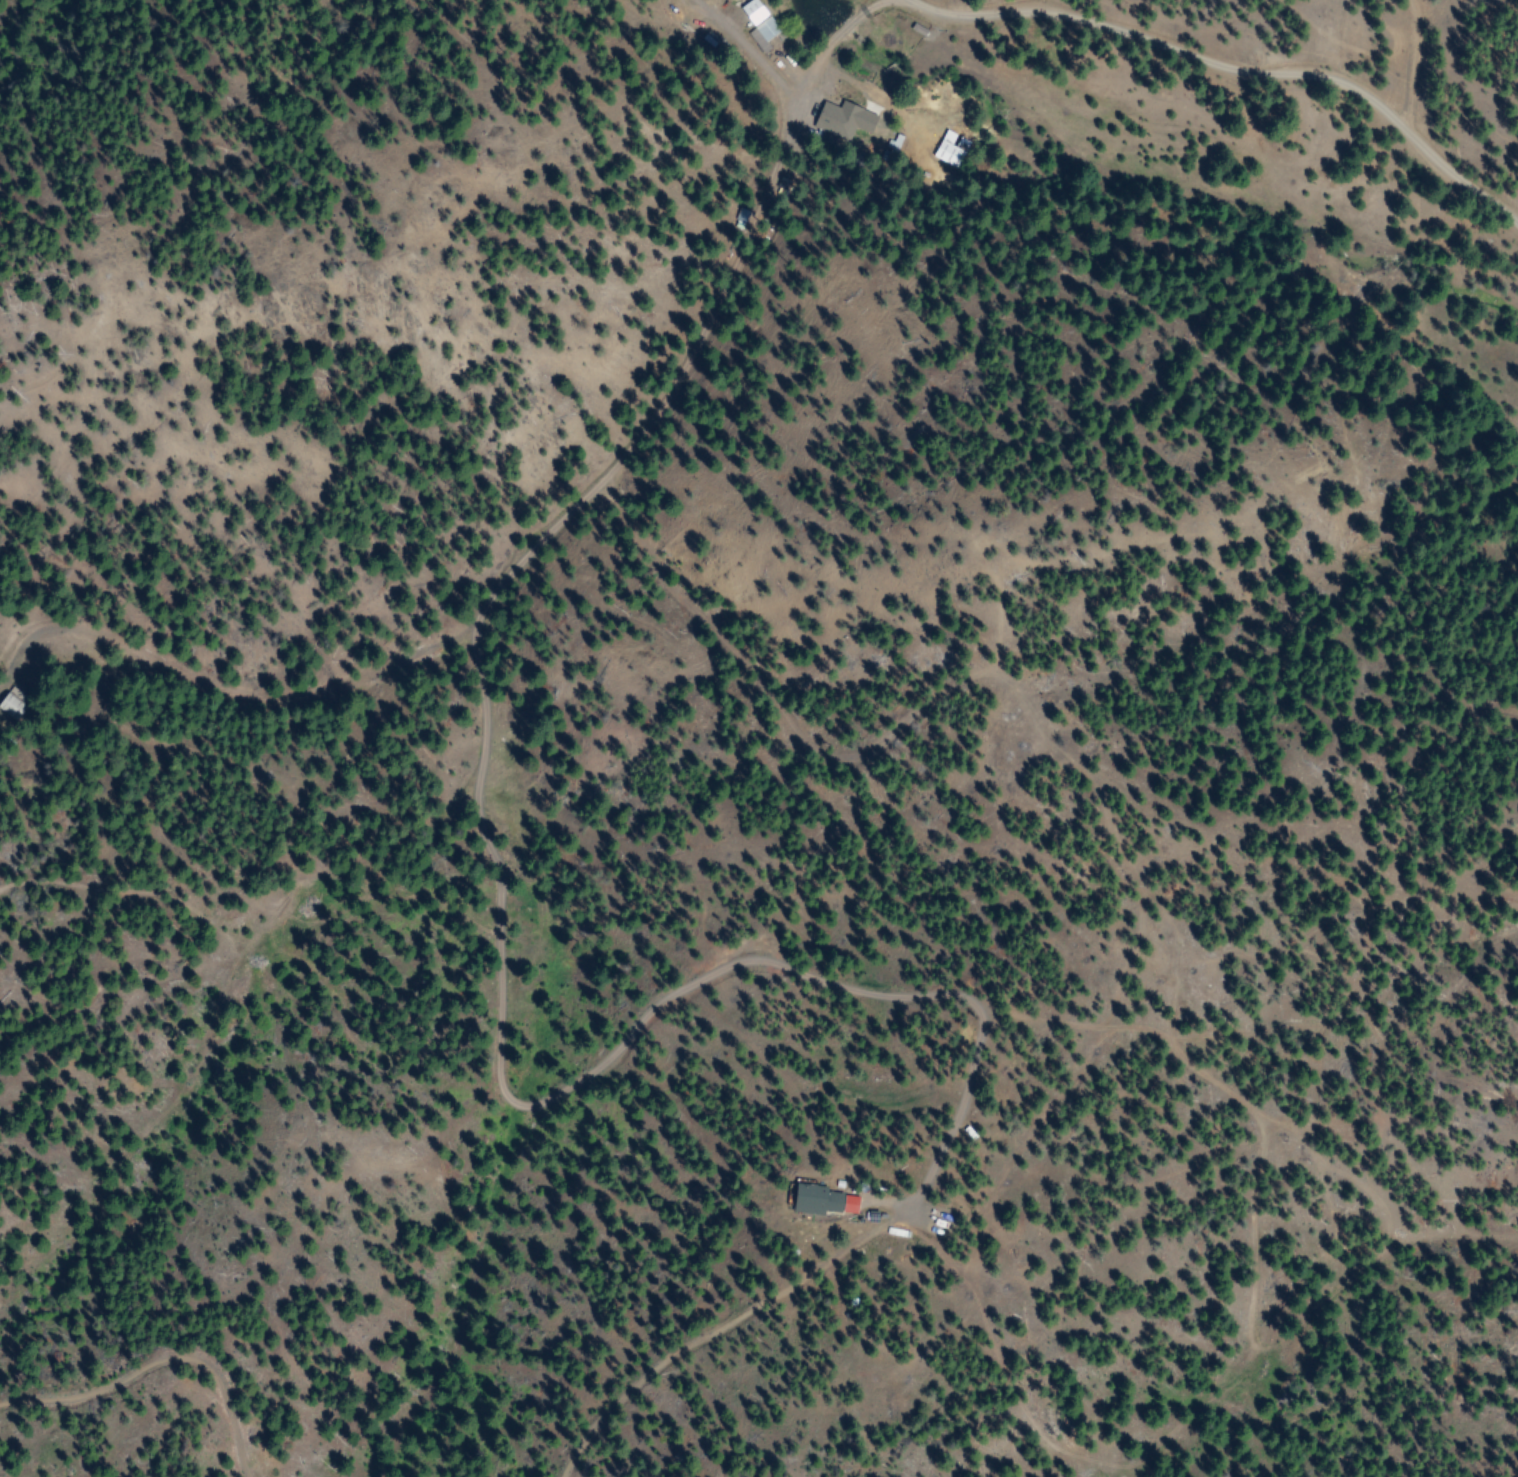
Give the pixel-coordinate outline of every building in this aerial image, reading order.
[(782,32),(770,16),(755,28),(767,43),(782,32)] [(819,129),(853,148),(866,126),(831,107),(819,129)] [(28,708),(10,694),(0,706),(0,708),(17,722),(28,708)] [(828,1192),(829,1187),(798,1185),(796,1212),(843,1214),(845,1193),(828,1192)]
